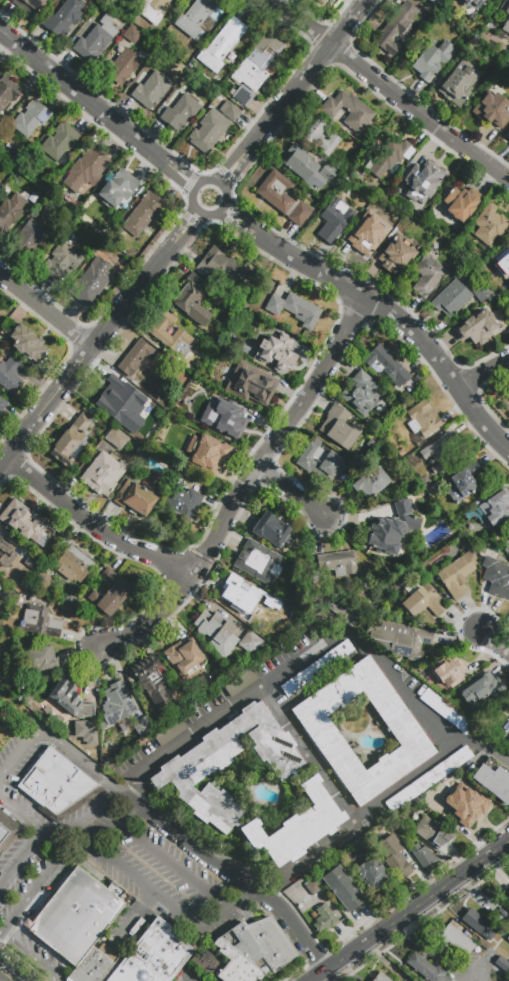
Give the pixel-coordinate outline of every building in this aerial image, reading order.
[(12,2),(14,0),(46,0),(36,13),(33,10),(29,15),(12,2)] [(54,16),(67,0),(80,0),(85,4),(80,10),(84,13),(65,38),(62,36),(61,39),(40,23),(49,12),(54,16)] [(136,10),(144,0),(172,0),(170,3),(175,7),(169,15),(167,13),(156,26),(136,10)] [(185,16),(198,0),(213,0),(218,4),(199,28),(202,30),(194,40),(174,24),(182,14),(185,16)] [(463,3),(460,0),(488,0),(479,10),(473,18),(468,14),(469,14),(464,10),(466,8),(461,4),(463,3)] [(499,9),(504,0),(508,0),(508,34),(500,29),(506,20),(504,19),(505,17),(507,13),(499,9)] [(392,58),(389,56),(372,42),(389,21),(405,1),(419,12),(409,25),(411,27),(402,38),(405,40),(392,58)] [(105,13),(113,19),(109,25),(118,31),(113,37),(113,38),(104,50),(101,48),(97,52),(100,54),(93,62),(91,61),(89,63),(71,49),(81,37),(84,40),(97,24),(100,27),(102,25),(98,22),(105,13)] [(427,15),(432,19),(429,23),(424,19),(427,15)] [(232,17),(247,28),(221,62),(224,64),(216,75),(195,59),(204,48),(206,50),(232,17)] [(143,34),(134,45),(122,35),(131,24),(143,34)] [(267,34),(283,47),(269,64),(274,68),(255,93),(256,95),(245,109),(231,98),(240,86),(230,78),(246,56),(247,57),(254,48),(255,49),(267,34)] [(452,53),(457,57),(454,60),(455,61),(449,68),(444,65),(437,75),(434,73),(425,83),(414,74),(416,71),(411,66),(429,42),(438,49),(443,43),(454,51),(452,53)] [(141,51),(147,56),(123,87),(103,72),(111,60),(115,63),(126,47),(137,56),(141,51)] [(227,57),(231,52),(236,57),(232,61),(227,57)] [(448,102),(435,92),(455,67),(462,73),(469,63),(482,74),(469,90),(471,92),(458,109),(448,101),(448,102)] [(154,70),(172,84),(162,97),(160,95),(149,110),(129,95),(138,84),(142,87),(154,70)] [(11,100),(0,115),(0,81),(4,76),(24,91),(15,102),(11,100)] [(359,135),(343,122),(350,113),(342,107),(332,120),(319,110),(329,97),(333,101),(341,90),(349,97),(351,95),(376,114),(359,135)] [(505,90),(508,93),(508,100),(508,102),(508,103),(508,109),(505,114),(507,115),(498,127),(491,122),(489,124),(485,120),(484,121),(480,118),(481,116),(474,110),(487,93),(493,97),(496,92),(500,96),(505,90)] [(184,93),(188,96),(190,95),(199,102),(197,104),(202,107),(191,121),(188,118),(186,122),(187,123),(181,131),(178,130),(177,132),(159,118),(168,107),(171,109),(184,93)] [(241,112),(233,123),(222,114),(223,113),(219,110),(226,100),(241,112)] [(52,114),(44,125),(41,122),(28,139),(10,125),(20,113),(23,115),(27,110),(25,109),(31,101),(34,103),(35,101),(52,114)] [(211,107),(231,123),(214,145),(215,146),(207,156),(189,142),(191,140),(188,137),(194,129),(197,131),(201,126),(199,123),(211,107)] [(341,140),(327,157),(299,135),(316,114),(329,124),(321,134),(328,139),(332,133),(341,140)] [(39,148),(49,136),(52,138),(56,133),(53,131),(60,123),(62,125),(64,123),(83,138),(73,149),(70,146),(62,156),(67,161),(63,166),(57,160),(56,162),(39,148)] [(396,162),(391,168),(389,171),(387,170),(380,179),(364,167),(371,158),(375,162),(391,141),(394,137),(402,143),(404,140),(412,146),(410,148),(414,151),(407,160),(403,157),(399,163),(396,162)] [(287,152),(294,143),(312,157),(310,159),(322,168),(326,163),(338,172),(330,183),(328,181),(321,191),(313,185),(311,187),(281,164),(289,154),(287,152)] [(111,161),(100,175),(101,177),(93,187),(88,183),(85,186),(83,184),(76,193),(62,182),(69,173),(68,172),(89,144),(111,161)] [(423,155),(431,162),(429,164),(438,172),(430,182),(436,186),(441,189),(433,199),(423,191),(420,195),(405,183),(412,174),(409,173),(423,155)] [(108,209),(100,203),(103,199),(98,195),(106,184),(103,182),(111,171),(115,174),(120,167),(140,183),(126,201),(122,198),(114,209),(110,206),(108,209)] [(300,228),(255,191),(273,169),(294,187),(289,193),(285,189),(282,192),(295,203),(298,199),(313,212),(300,228)] [(469,217),(468,216),(462,224),(445,212),(449,207),(442,202),(455,189),(459,193),(462,188),(480,201),(475,207),(475,208),(469,217)] [(149,191),(168,206),(160,216),(156,213),(137,238),(121,226),(149,191)] [(5,226),(0,233),(0,206),(7,198),(10,200),(16,192),(27,201),(21,209),(24,211),(10,230),(5,226)] [(354,214),(330,246),(316,235),(326,222),(319,217),(333,198),(354,214)] [(501,214),(508,220),(508,225),(497,240),(495,238),(488,247),(473,235),(479,227),(473,223),(486,206),(489,202),(498,209),(495,213),(499,216),(501,214)] [(413,213),(417,208),(424,214),(420,218),(413,213)] [(378,211),(389,220),(382,228),(384,230),(366,254),(356,246),(350,254),(342,247),(359,226),(361,227),(369,218),(371,220),(378,211)] [(30,217),(46,230),(40,238),(43,240),(36,248),(28,258),(10,243),(21,230),(20,229),(30,217)] [(390,243),(392,245),(400,235),(413,244),(410,247),(418,253),(404,271),(398,267),(392,274),(375,261),(390,243)] [(195,268),(212,245),(225,255),(224,256),(226,258),(227,257),(251,274),(233,297),(195,268)] [(506,248),(508,245),(508,274),(507,276),(492,259),(497,254),(496,253),(504,246),(506,248)] [(57,259),(67,246),(83,259),(62,286),(50,276),(52,274),(47,269),(52,262),(56,266),(60,261),(57,259)] [(415,270),(427,254),(448,271),(427,298),(413,288),(423,276),(415,270)] [(97,256),(111,266),(107,272),(113,276),(88,308),(70,294),(91,266),(90,265),(97,256)] [(215,314),(204,328),(198,324),(197,324),(170,302),(193,273),(203,281),(201,283),(204,286),(201,290),(205,293),(196,303),(204,309),(206,307),(215,314)] [(473,296),(450,318),(441,310),(439,312),(430,303),(456,278),(473,296)] [(492,294),(480,303),(471,291),(483,282),(492,294)] [(322,310),(310,332),(301,327),(303,323),(287,315),(288,313),(282,309),(278,318),(263,310),(271,295),(284,302),(288,293),(322,310)] [(486,299),(493,294),(497,299),(490,304),(486,299)] [(2,323),(0,326),(0,308),(14,319),(7,327),(2,323)] [(453,329),(463,322),(463,321),(472,315),(474,319),(476,317),(475,316),(487,308),(489,312),(490,311),(494,316),(493,317),(499,327),(492,332),(494,335),(487,339),(488,341),(480,347),(478,343),(473,346),(468,339),(462,342),(453,329)] [(191,349),(182,360),(171,351),(172,350),(147,331),(153,323),(155,325),(159,320),(157,318),(163,310),(175,319),(169,327),(167,325),(163,331),(171,337),(178,328),(193,340),(187,346),(191,349)] [(40,338),(45,342),(42,345),(49,350),(38,364),(31,359),(30,361),(21,354),(20,356),(7,347),(12,341),(7,337),(18,323),(27,329),(27,328),(34,334),(33,335),(39,340),(40,338)] [(287,367),(283,375),(272,370),(277,362),(272,359),(270,363),(258,357),(262,350),(257,348),(265,334),(269,336),(272,337),(273,334),(279,337),(281,334),(297,343),(291,352),(298,356),(293,366),(292,366),(290,369),(287,367)] [(157,353),(151,361),(145,356),(138,364),(140,365),(129,378),(117,368),(139,339),(157,353)] [(388,353),(395,360),(404,369),(411,375),(398,388),(395,385),(381,371),(377,375),(362,360),(378,344),(384,349),(386,347),(390,351),(388,353)] [(14,394),(0,383),(0,361),(1,360),(5,363),(10,357),(21,366),(17,372),(18,373),(16,375),(22,379),(17,386),(19,388),(14,394)] [(279,381),(266,407),(248,398),(246,402),(224,391),(240,361),(279,381)] [(347,385),(361,370),(381,387),(377,392),(383,397),(372,409),(371,408),(363,417),(349,405),(352,401),(346,395),(351,389),(347,385)] [(131,401),(122,413),(120,411),(114,420),(101,409),(102,407),(91,399),(102,385),(104,386),(106,384),(104,382),(110,374),(129,389),(125,396),(131,401)] [(413,380),(418,376),(421,380),(417,384),(413,380)] [(204,402),(188,394),(193,385),(209,392),(204,402)] [(215,390),(222,393),(220,398),(213,394),(215,390)] [(251,415),(247,424),(236,418),(235,421),(244,425),(237,439),(202,421),(199,427),(189,422),(193,415),(200,419),(212,396),(220,400),(223,394),(251,407),(248,413),(251,415)] [(443,425),(423,439),(418,432),(413,435),(406,424),(411,421),(405,413),(424,399),(443,425)] [(361,431),(348,451),(318,431),(329,415),(328,414),(335,403),(350,414),(344,424),(350,428),(352,425),(361,431)] [(133,425),(144,412),(151,418),(141,431),(133,425)] [(81,413),(92,422),(83,433),(86,434),(68,456),(74,460),(67,469),(48,454),(50,452),(48,451),(52,446),(51,446),(59,437),(66,429),(67,430),(81,413)] [(119,451),(104,438),(114,426),(129,438),(119,451)] [(139,440),(133,434),(137,429),(143,435),(139,440)] [(217,479),(198,470),(199,467),(187,461),(189,457),(181,454),(190,434),(200,438),(202,433),(233,447),(217,479)] [(434,475),(430,470),(438,465),(432,457),(424,462),(418,454),(448,433),(453,440),(452,441),(457,450),(451,454),(455,460),(434,475)] [(344,460),(333,477),(328,473),(324,479),(312,471),(310,473),(296,463),(310,442),(312,443),(314,439),(320,444),(318,447),(329,454),(331,451),(344,460)] [(102,450),(118,463),(122,459),(129,465),(116,482),(118,484),(107,498),(102,494),(99,497),(86,487),(88,485),(79,479),(102,450)] [(472,462),(478,470),(470,475),(479,488),(474,492),(475,494),(456,507),(446,492),(453,487),(447,479),(472,462)] [(377,465),(390,481),(368,500),(360,492),(357,494),(351,486),(377,465)] [(120,507),(112,501),(127,479),(133,483),(134,481),(141,485),(141,484),(146,487),(145,489),(159,498),(145,518),(123,503),(120,507)] [(189,488),(204,497),(185,530),(164,518),(169,511),(162,507),(175,485),(187,492),(189,488)] [(505,488),(508,493),(508,517),(487,533),(470,509),(491,494),(493,496),(505,488)] [(15,532),(0,520),(0,516),(14,498),(31,511),(33,509),(40,514),(38,517),(48,525),(34,543),(29,538),(27,540),(16,531),(15,532)] [(408,499),(413,516),(422,519),(417,532),(408,529),(406,535),(403,534),(402,538),(400,537),(398,543),(400,544),(396,556),(385,553),(385,555),(375,552),(376,548),(366,544),(369,535),(371,535),(372,531),(369,530),(372,523),(374,524),(377,516),(391,521),(392,518),(397,520),(398,516),(393,503),(408,499)] [(265,512),(292,530),(277,550),(251,532),(265,512)] [(2,567),(0,565),(0,537),(7,542),(5,544),(14,552),(2,567)] [(269,561),(263,572),(274,578),(270,586),(233,566),(248,539),(269,551),(265,558),(269,561)] [(70,545),(94,564),(76,588),(52,569),(70,545)] [(353,550),(356,574),(347,575),(347,576),(335,578),(334,570),(319,573),(316,556),(353,550)] [(467,592),(455,601),(436,575),(471,550),(477,559),(474,561),(477,565),(474,567),(476,569),(464,578),(467,582),(462,586),(467,592)] [(44,561),(35,572),(24,563),(32,552),(44,561)] [(497,563),(508,568),(508,601),(487,593),(491,583),(481,579),(485,568),(481,566),(485,556),(498,561),(497,563)] [(87,599),(94,591),(102,598),(110,589),(99,579),(108,568),(133,590),(109,618),(87,599)] [(32,583),(41,571),(53,580),(44,592),(32,583)] [(399,606),(398,606),(399,605),(410,596),(404,589),(414,581),(419,587),(425,582),(448,608),(437,618),(427,607),(411,620),(399,606)] [(216,596),(221,588),(231,594),(235,589),(239,591),(244,582),(261,593),(246,616),(216,596)] [(77,600),(71,608),(62,601),(69,593),(77,600)] [(211,601),(222,611),(219,615),(226,620),(227,620),(236,627),(230,634),(239,641),(224,658),(213,649),(217,645),(212,640),(217,633),(212,629),(209,633),(194,622),(211,601)] [(62,622),(59,638),(18,630),(20,621),(22,621),(25,609),(26,609),(27,605),(29,605),(48,608),(46,618),(62,622)] [(408,646),(368,638),(370,628),(366,627),(368,618),(382,621),(409,627),(410,625),(433,629),(432,637),(425,636),(425,639),(431,640),(430,645),(421,643),(420,650),(424,651),(422,662),(405,659),(408,646)] [(237,644),(248,630),(263,643),(252,656),(237,644)] [(183,678),(171,661),(169,662),(163,653),(177,643),(174,639),(184,632),(204,661),(197,665),(198,667),(183,678)] [(347,640),(357,654),(292,699),(289,696),(287,698),(280,687),(347,640)] [(58,657),(60,668),(39,673),(38,669),(26,672),(22,652),(52,646),(54,658),(58,657)] [(137,681),(138,680),(130,669),(152,653),(162,667),(157,671),(168,686),(165,687),(172,698),(156,709),(143,690),(141,692),(135,683),(137,681)] [(401,702),(415,723),(436,753),(402,777),(359,807),(300,725),(290,710),(368,655),(401,702)] [(466,677),(450,689),(446,683),(444,685),(440,679),(439,680),(432,669),(451,655),(466,677)] [(403,668),(405,662),(411,664),(410,670),(403,668)] [(467,681),(477,674),(478,676),(485,671),(494,685),(496,683),(502,691),(484,704),(483,702),(477,706),(476,704),(471,707),(461,691),(470,685),(467,681)] [(71,716),(46,694),(64,673),(90,695),(71,716)] [(134,720),(121,726),(103,693),(111,689),(109,686),(121,680),(131,699),(129,700),(134,710),(130,713),(134,720)] [(427,689),(469,722),(473,725),(465,735),(450,722),(420,699),(427,689)] [(274,720),(278,725),(284,733),(286,732),(296,746),(293,748),(305,764),(293,772),(302,784),(315,774),(321,781),(318,784),(340,813),(342,812),(347,818),(334,828),(336,831),(328,836),(326,833),(303,851),(305,853),(291,863),(289,860),(278,869),(261,847),(255,852),(238,830),(235,826),(222,836),(210,821),(204,826),(193,812),(192,813),(179,795),(180,794),(169,781),(157,791),(149,780),(160,770),(159,769),(177,755),(179,759),(202,741),(201,739),(214,729),(217,732),(224,727),(241,713),(240,711),(253,701),(255,704),(259,701),(265,709),(274,720)] [(83,716),(83,705),(95,704),(95,716),(83,716)] [(146,716),(153,727),(151,728),(138,736),(133,728),(131,725),(146,716)] [(187,727),(188,728),(161,747),(153,737),(167,727),(180,718),(187,727)] [(104,791),(56,824),(36,808),(39,805),(15,786),(48,745),(104,791)] [(403,806),(392,813),(384,803),(402,791),(466,746),(473,756),(403,806)] [(489,756),(508,771),(508,802),(507,805),(472,778),(489,756)] [(463,832),(442,815),(453,802),(473,818),(463,832)] [(24,828),(0,859),(0,809),(24,828)] [(444,844),(438,851),(413,831),(425,815),(453,838),(445,845),(444,844)] [(400,838),(391,845),(383,835),(389,830),(392,833),(394,831),(400,838)] [(433,869),(426,874),(408,849),(417,843),(420,849),(424,846),(428,851),(429,850),(432,855),(434,854),(442,865),(434,871),(433,869)] [(403,858),(413,871),(404,877),(399,881),(384,861),(395,853),(400,858),(402,856),(403,858)] [(373,857),(392,883),(381,891),(383,893),(381,894),(382,897),(375,902),(354,870),(373,857)] [(126,892),(120,900),(125,904),(75,968),(54,951),(53,953),(26,932),(28,930),(21,925),(25,919),(31,923),(43,908),(40,905),(73,862),(107,889),(112,881),(126,892)] [(365,900),(349,913),(321,878),(338,865),(365,900)] [(322,889),(312,896),(303,884),(311,878),(313,880),(314,879),(322,889)] [(338,923),(327,931),(325,929),(318,934),(313,925),(316,923),(315,920),(320,916),(315,910),(324,904),(338,923)] [(465,911),(468,908),(469,909),(470,908),(489,924),(491,923),(499,930),(489,942),(480,934),(479,935),(461,920),(466,913),(465,911)] [(262,972),(255,980),(221,980),(216,977),(228,960),(217,951),(219,949),(213,943),(216,939),(243,919),(247,925),(270,917),(299,957),(273,975),(261,959),(253,964),(262,972)] [(194,950),(170,980),(107,980),(157,918),(171,929),(170,931),(194,950)] [(449,923),(477,945),(464,962),(455,955),(460,950),(449,942),(446,946),(436,938),(449,923)] [(117,967),(106,980),(66,980),(92,947),(95,949),(100,943),(119,957),(114,964),(117,967)] [(505,950),(508,954),(508,960),(501,954),(505,950)] [(220,962),(208,976),(190,961),(195,954),(200,958),(206,951),(220,962)] [(452,980),(451,980),(427,980),(424,980),(423,980),(424,978),(416,971),(414,974),(412,972),(414,969),(405,962),(414,952),(419,956),(421,953),(425,957),(423,959),(435,968),(437,965),(446,972),(444,976),(448,979),(449,978),(452,980)] [(500,956),(508,963),(508,968),(505,973),(494,964),(500,956)] [(380,972),(392,980),(373,980),(380,972)]
